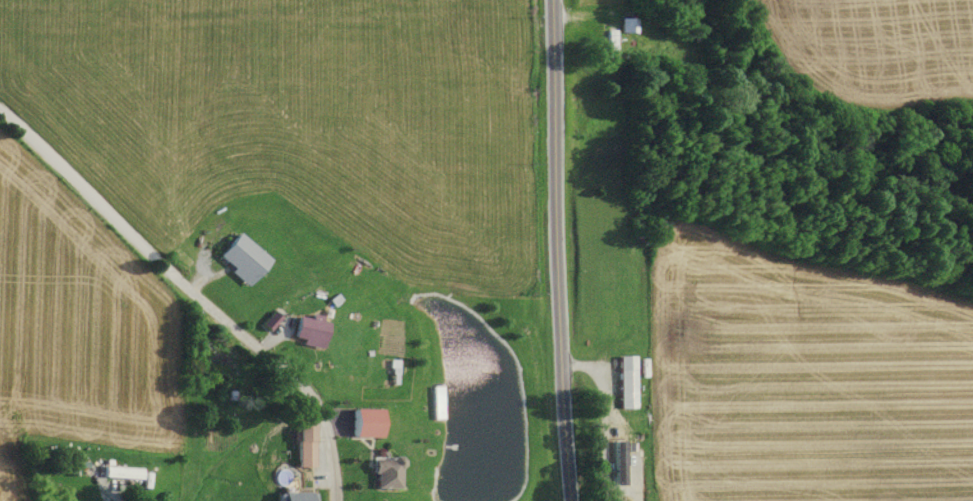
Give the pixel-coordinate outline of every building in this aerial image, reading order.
[(621,19),(621,33),(635,34),(635,19),(621,19)] [(605,60),(614,60),(614,30),(605,30),(605,60)] [(267,261),(236,233),(214,258),(246,285),(267,261)] [(290,340),(318,349),(327,321),(310,316),(309,320),(297,317),(290,340)] [(634,410),(634,357),(617,357),(617,410),(634,410)] [(350,438),(378,438),(378,410),(350,410),(350,438)] [(296,467),(312,467),(312,426),(296,426),(296,467)] [(609,480),(625,480),(625,439),(609,439),(609,480)] [(371,489),(397,489),(398,459),(371,459),(371,489)] [(140,479),(140,469),(102,467),(102,477),(140,479)] [(313,493),(279,493),(279,500),(313,500),(313,493)]
